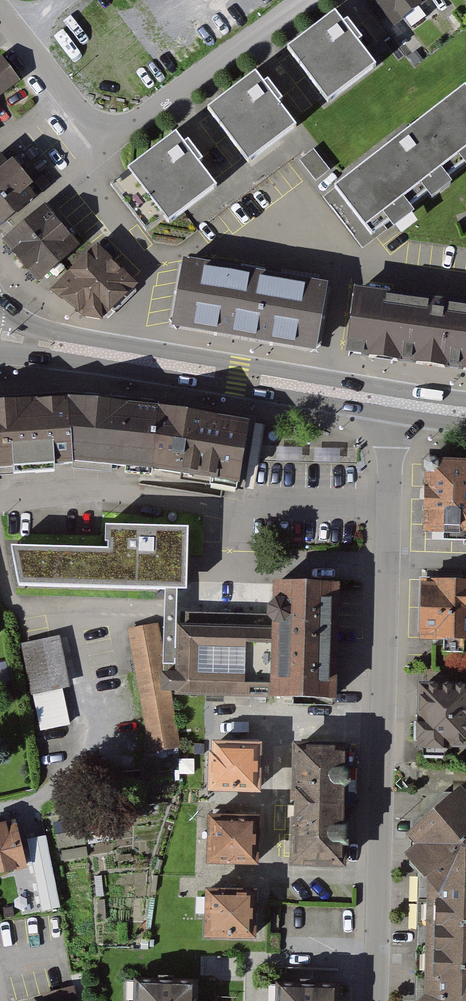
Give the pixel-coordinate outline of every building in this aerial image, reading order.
[(409,0),(357,0),(388,41),(421,16),(409,0)] [(335,17),(289,51),(330,106),(376,72),(335,17)] [(409,68),(399,56),(390,63),(400,76),(409,68)] [(17,86),(0,61),(0,98),(17,86)] [(255,78),(209,112),(250,166),(296,132),(255,78)] [(452,99),(325,199),(368,253),(465,176),(465,117),(452,99)] [(176,138),(113,185),(148,232),(161,223),(169,233),(219,196),(176,138)] [(0,155),(0,232),(56,185),(20,139),(0,155)] [(330,172),(315,152),(302,162),(318,182),(330,172)] [(73,247),(45,213),(4,246),(33,281),(73,247)] [(97,253),(53,295),(78,317),(108,322),(136,294),(97,253)] [(322,290),(183,266),(181,279),(173,330),(311,353),(322,290)] [(360,290),(350,354),(465,371),(465,306),(360,290)] [(243,425),(62,399),(0,404),(0,467),(64,463),(174,475),(230,483),(243,425)] [(417,466),(415,534),(465,536),(465,468),(417,466)] [(105,547),(8,546),(16,584),(160,587),(174,587),(184,587),(185,526),(103,525),(102,541),(105,541),(105,547)] [(412,581),(412,642),(465,642),(465,581),(412,581)] [(333,587),(266,585),(265,629),(263,702),(331,703),(333,587)] [(159,625),(127,629),(149,755),(180,750),(171,698),(263,702),(265,629),(173,628),(174,587),(160,587),(159,625)] [(57,637),(18,645),(39,735),(61,730),(71,728),(62,690),(69,689),(57,637)] [(465,697),(410,697),(410,766),(465,766),(465,697)] [(256,748),(205,747),(204,795),(255,796),(256,748)] [(340,749),(286,748),(285,868),(339,869),(340,749)] [(462,786),(424,818),(407,833),(416,843),(405,854),(427,877),(428,952),(425,996),(420,1000),(465,1000),(465,790),(462,786)] [(252,822),(200,820),(199,871),(250,872),(252,822)] [(0,827),(0,879),(28,871),(13,823),(0,827)] [(249,896),(199,895),(198,944),(248,945),(249,896)] [(129,986),(128,1000),(188,1000),(189,988),(129,986)] [(269,990),(269,1000),(336,1000),(336,990),(269,990)]
